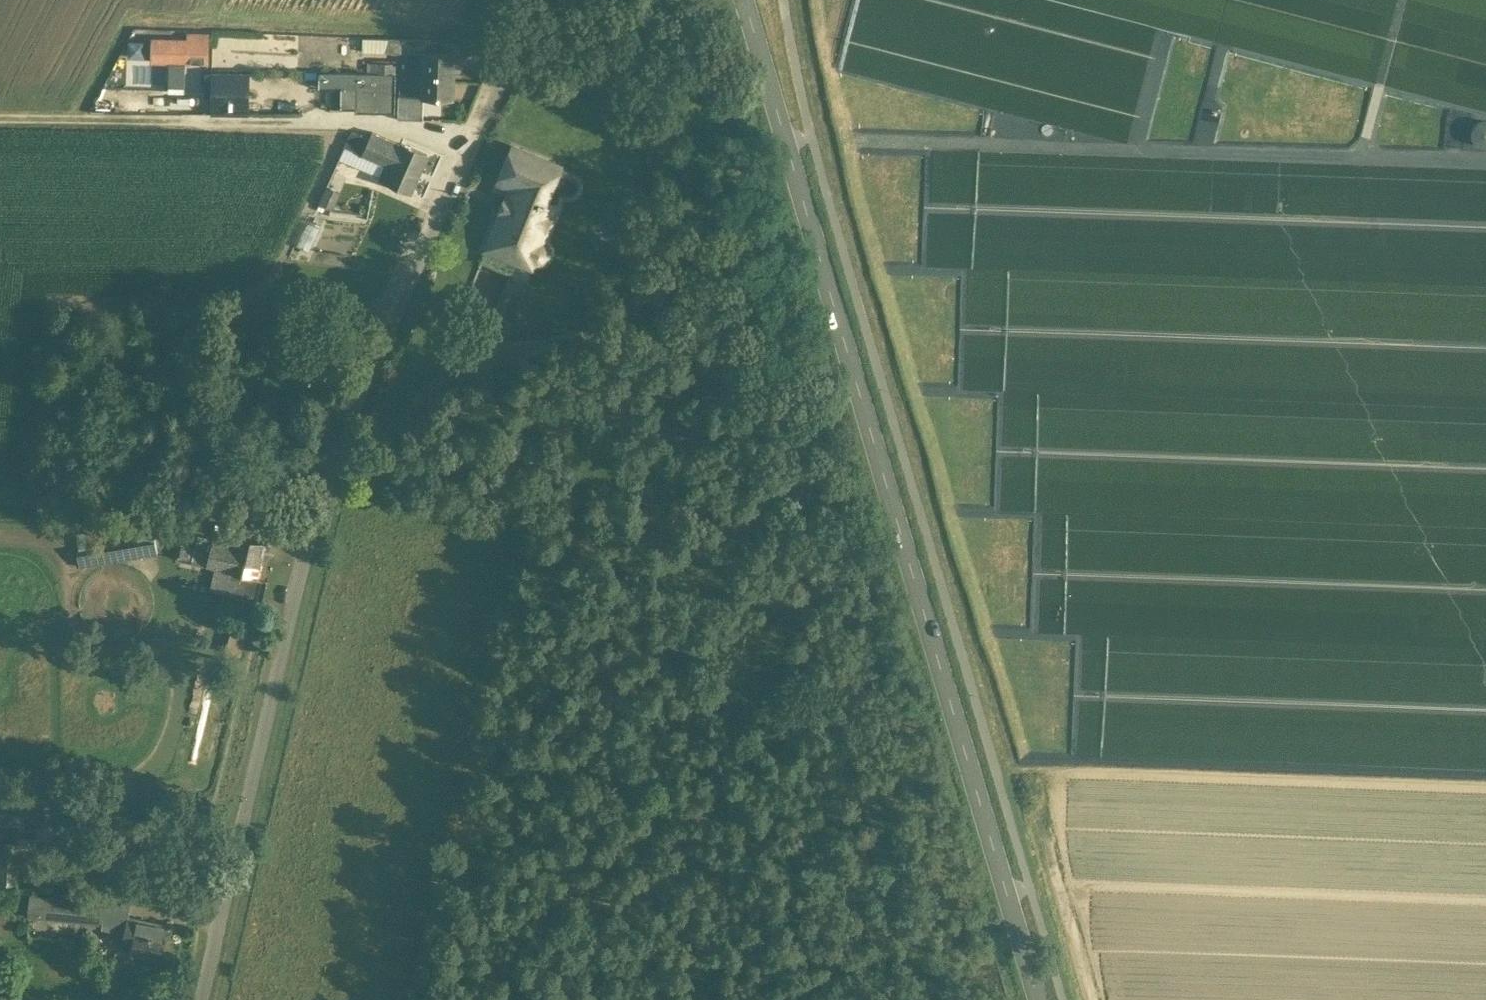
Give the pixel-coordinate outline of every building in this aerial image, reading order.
[(151,37),(151,63),(211,64),(211,33),(187,32),(187,37),(151,37)] [(456,52),(428,51),(429,37),(391,36),(391,50),(409,51),(408,65),(404,64),(404,72),(455,69),(456,52)] [(145,58),(146,40),(130,40),(130,57),(145,58)] [(369,63),(369,74),(396,74),(396,64),(369,63)] [(404,72),(404,77),(404,95),(454,97),(455,69),(404,72)] [(213,71),(213,114),(251,114),(251,71),(213,71)] [(358,74),(358,71),(321,71),(321,81),(358,82),(357,110),(389,110),(390,99),(395,99),(396,74),(369,74),(358,74)] [(379,174),(378,176),(412,191),(428,154),(402,142),(402,143),(373,131),(370,138),(353,130),(341,158),(379,174)] [(508,188),(483,251),(535,272),(537,266),(541,267),(545,266),(549,263),(551,259),(553,254),(552,250),(550,246),(547,243),(565,199),(573,200),(579,197),(584,191),(585,183),(582,176),(576,171),(511,145),(496,183),(508,188)] [(335,207),(341,190),(328,185),(322,202),(335,207)] [(507,337),(509,331),(500,327),(497,333),(507,337)] [(98,545),(79,549),(77,549),(80,566),(158,553),(155,532),(138,534),(138,539),(98,545)] [(238,578),(235,594),(263,600),(268,577),(259,575),(267,541),(236,534),(234,543),(198,535),(195,546),(192,562),(229,570),(228,574),(228,575),(238,578)] [(192,562),(195,546),(182,543),(178,559),(192,562)] [(19,880),(21,842),(19,841),(20,824),(0,824),(0,880),(19,880)] [(54,917),(56,898),(32,895),(30,914),(54,917)] [(104,923),(103,923),(103,928),(126,933),(129,916),(132,900),(106,898),(105,903),(107,903),(104,923)] [(104,923),(107,903),(105,903),(78,899),(76,919),(103,923),(104,923)] [(122,947),(132,949),(144,952),(143,957),(157,959),(158,955),(161,955),(168,925),(129,916),(126,933),(122,947)]
